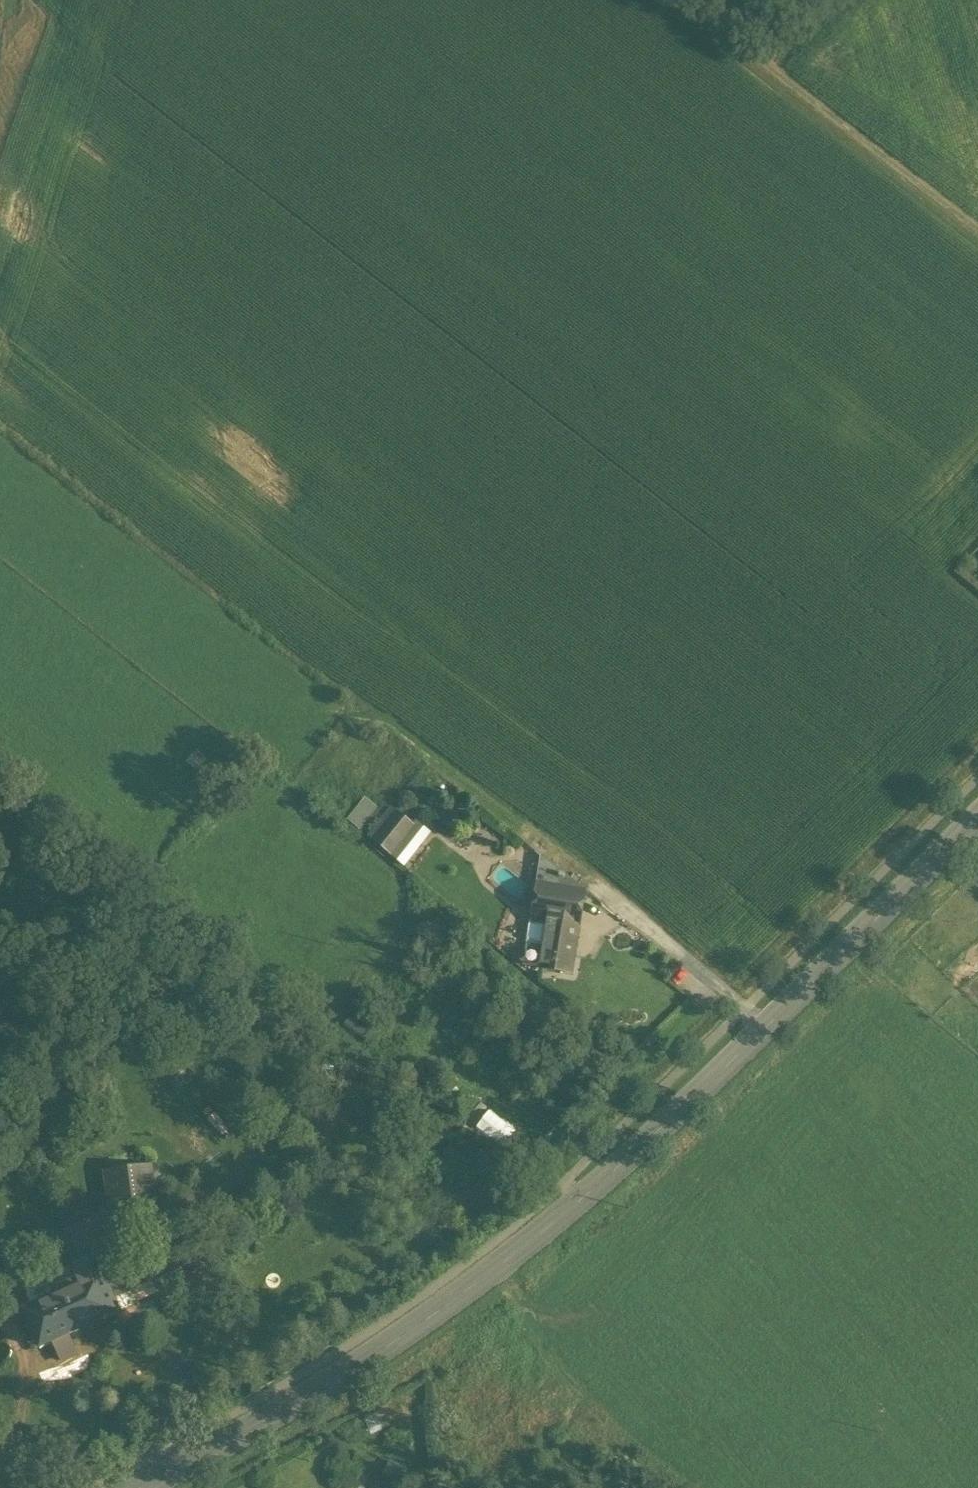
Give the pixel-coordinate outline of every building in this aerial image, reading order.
[(367,798),(357,811),(366,818),(377,805),(367,798)] [(374,842),(397,813),(392,809),(369,838),(374,842)] [(413,826),(397,813),(374,842),(390,855),(413,826)] [(416,822),(413,826),(390,855),(405,866),(430,834),(416,822)] [(560,871),(542,857),(541,858),(542,858),(539,882),(557,886),(560,871)] [(585,890),(560,871),(557,886),(584,891),(585,890)] [(557,886),(539,882),(533,919),(547,921),(548,919),(579,925),(584,891),(557,886)] [(528,943),(543,945),(547,921),(533,919),(528,943)] [(579,925),(548,919),(547,921),(543,945),(540,968),(540,969),(571,974),(579,925)] [(528,943),(527,943),(523,965),(540,968),(543,945),(528,943)] [(504,1147),(517,1128),(491,1109),(477,1128),(504,1147)] [(148,1165),(105,1171),(110,1211),(154,1204),(148,1165)] [(187,1208),(175,1214),(179,1222),(191,1216),(187,1208)] [(96,1226),(59,1245),(71,1267),(76,1278),(58,1287),(61,1293),(62,1292),(79,1326),(93,1319),(94,1321),(120,1309),(114,1297),(152,1280),(141,1257),(117,1268),(96,1226)] [(200,1230),(141,1257),(152,1280),(210,1254),(200,1230)] [(216,1266),(210,1254),(152,1280),(114,1297),(120,1309),(216,1266)] [(71,1267),(47,1279),(58,1287),(76,1278),(71,1267)] [(61,1293),(24,1311),(42,1347),(53,1343),(69,1334),(80,1329),(79,1326),(62,1292),(61,1293)] [(69,1334),(53,1343),(63,1363),(79,1355),(69,1334)]
